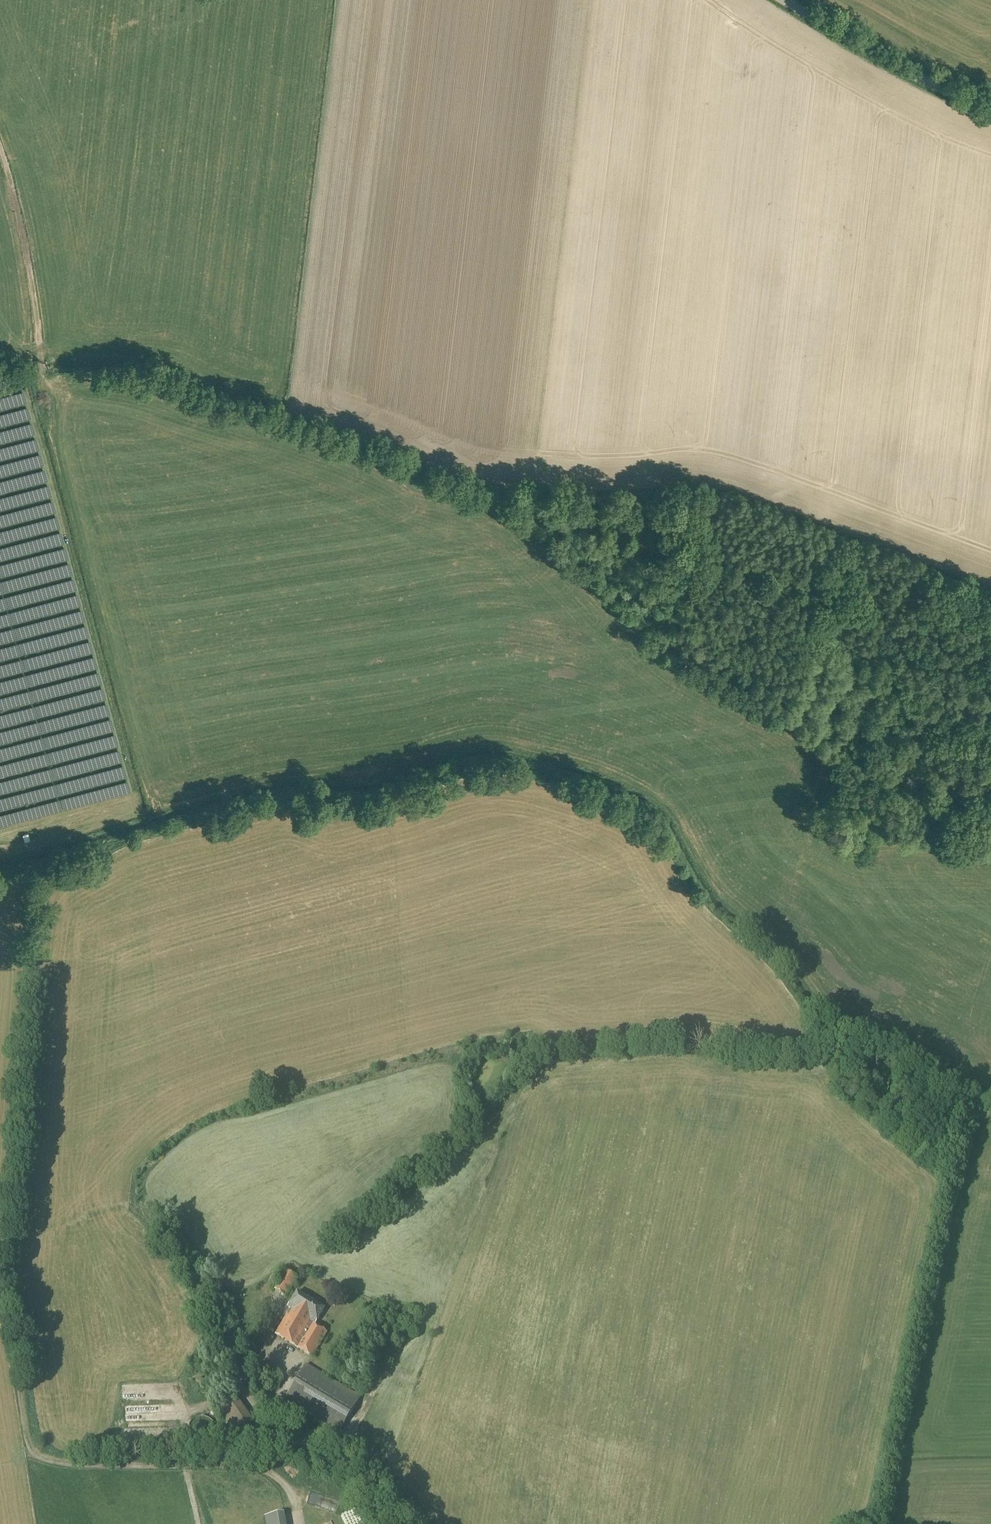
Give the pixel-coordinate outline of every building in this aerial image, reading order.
[(286,1298),(298,1279),(285,1270),(273,1290),(286,1298)] [(312,1357),(326,1333),(314,1326),(324,1310),(297,1293),(288,1308),(291,1309),(275,1335),(312,1357)] [(339,1433),(360,1398),(306,1366),(285,1401),(339,1433)] [(234,1438),(254,1423),(235,1396),(214,1411),(234,1438)] [(218,1437),(217,1434),(216,1431),(215,1429),(213,1427),(212,1425),(209,1424),(206,1423),(204,1423),(202,1423),(198,1424),(196,1425),(194,1427),(192,1429),(191,1431),(190,1434),(189,1436),(190,1439),(190,1442),(192,1444),(193,1446),(195,1448),(197,1449),(200,1450),(203,1451),(205,1451),(208,1450),(210,1449),(213,1447),(215,1445),(216,1442),(217,1440),(218,1437)] [(316,1493),(311,1500),(318,1506),(324,1500),(316,1493)] [(270,1523),(290,1523),(288,1512),(269,1516),(270,1523)]
